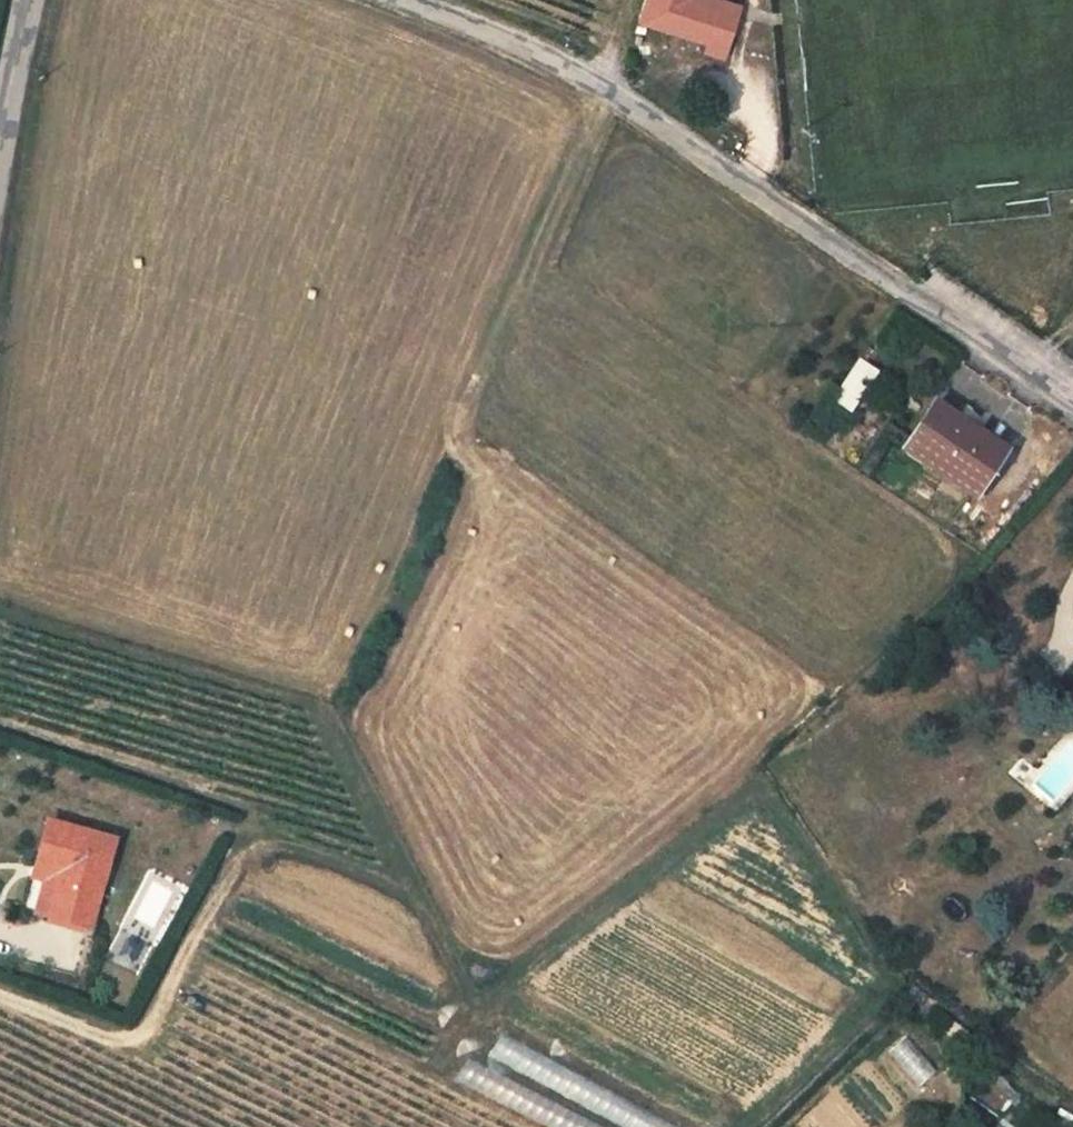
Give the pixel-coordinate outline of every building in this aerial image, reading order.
[(648,7),(640,3),(633,20),(705,48),(722,5),(710,0),(651,0),(648,7)] [(855,411),(884,369),(865,356),(837,401),(855,411)] [(1006,450),(937,404),(907,447),(977,492),(1006,450)] [(113,822),(49,804),(25,891),(91,908),(113,822)]
